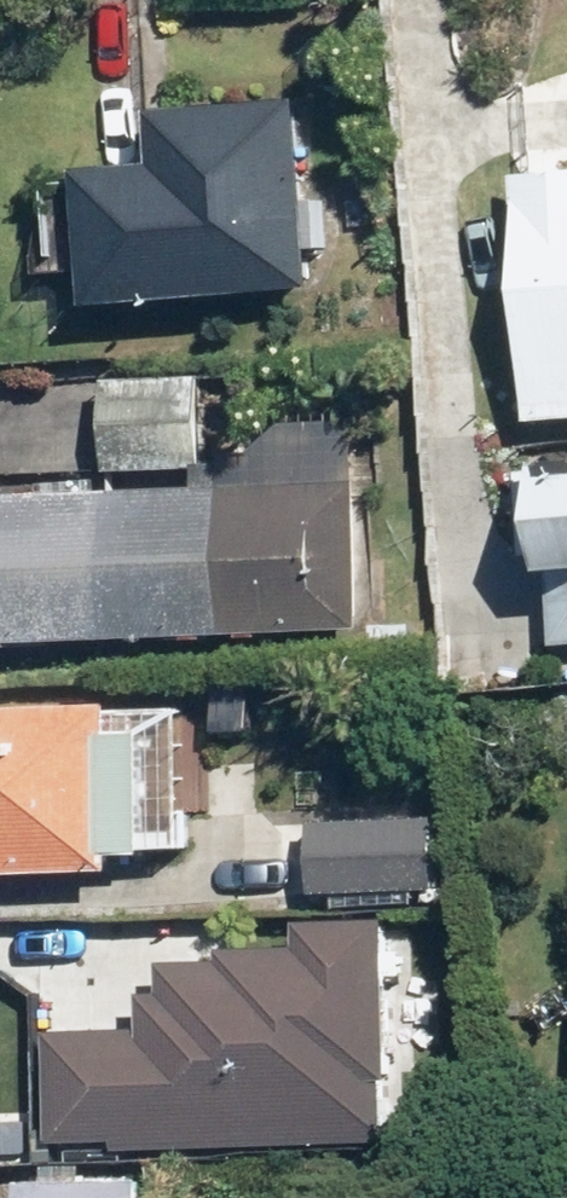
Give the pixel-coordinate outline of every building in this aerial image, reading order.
[(86,168),(96,305),(319,289),(305,98),(159,109),(163,163),(86,168)] [(536,421),(566,419),(566,164),(516,169),(536,421)] [(105,381),(109,471),(205,468),(202,377),(105,381)] [(559,644),(566,643),(566,461),(543,463),(559,644)] [(368,627),(362,481),(0,496),(0,643),(368,627)] [(120,871),(119,852),(150,851),(146,729),(115,729),(114,705),(0,709),(0,875),(120,871)] [(314,843),(314,892),(403,891),(403,896),(438,896),(437,855),(403,855),(403,843),(314,843)] [(34,1037),(37,1142),(93,1140),(93,1162),(382,1154),(376,927),(291,929),(292,956),(214,959),(214,972),(164,974),(165,1002),(140,1003),(141,1033),(34,1037)] [(17,1197),(141,1197),(141,1180),(17,1181),(17,1197)]
